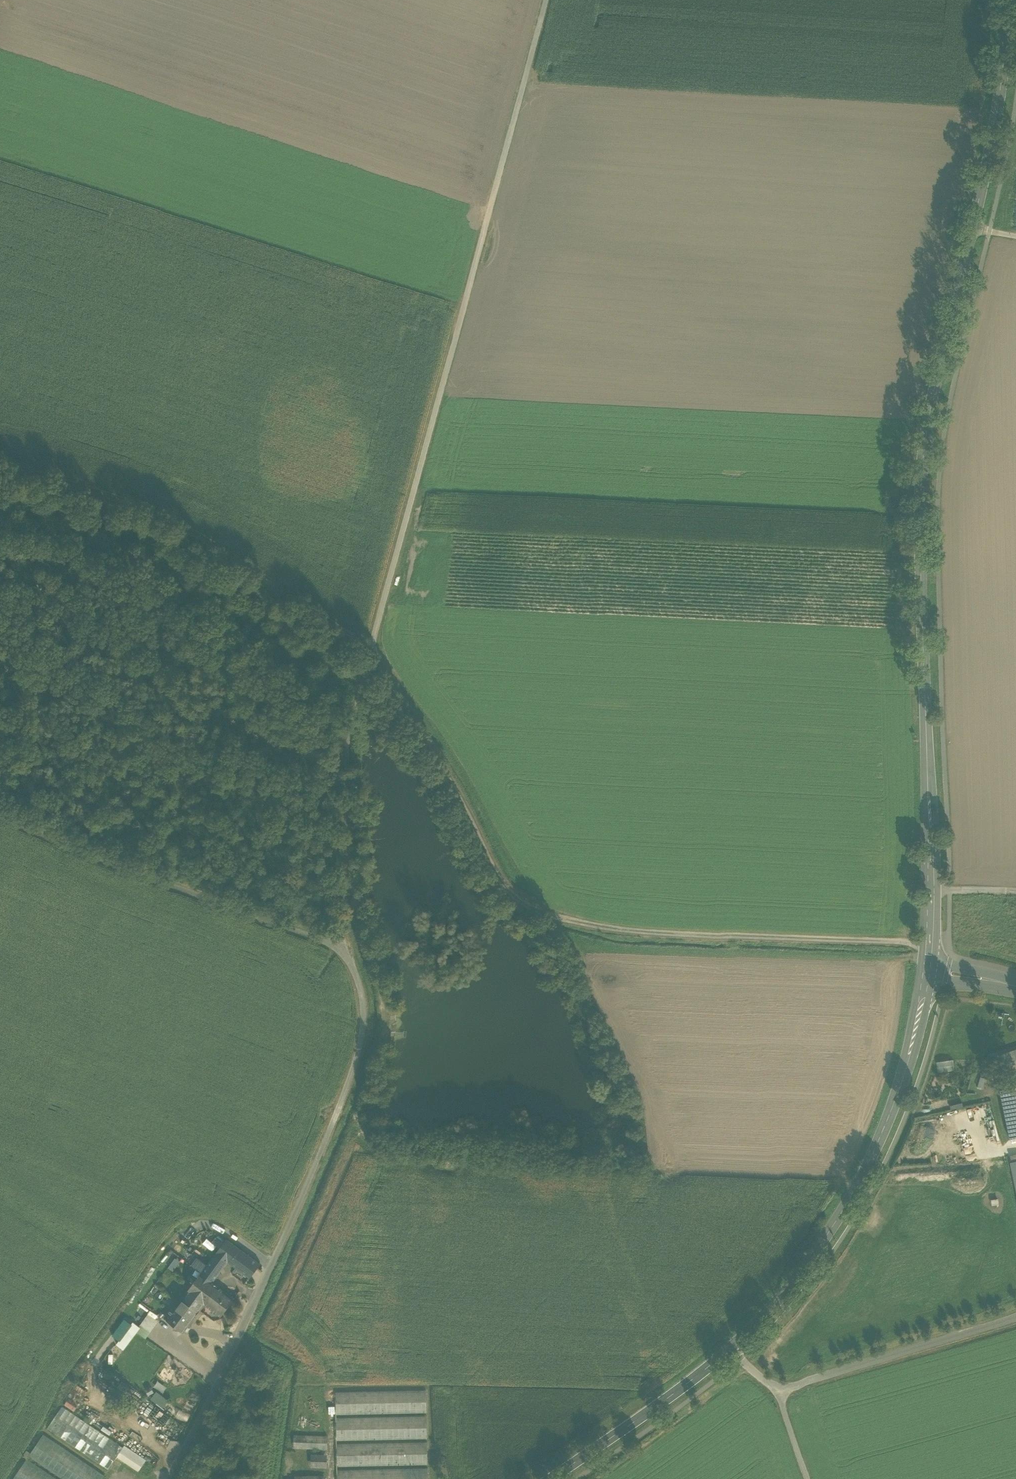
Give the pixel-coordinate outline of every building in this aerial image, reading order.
[(995,1057),(1003,1079),(1012,1076),(1009,1065),(1015,1063),(1015,1050),(995,1057)] [(953,1059),(935,1062),(937,1072),(954,1069),(953,1059)] [(986,1078),(980,1076),(977,1087),(982,1088),(986,1078)] [(999,1090),(1010,1139),(1015,1137),(1015,1086),(999,1090)] [(260,1263),(227,1238),(216,1252),(228,1261),(250,1277),(260,1263)] [(181,1260),(176,1255),(178,1252),(172,1247),(162,1259),(174,1269),(181,1260)] [(228,1261),(216,1252),(212,1258),(224,1267),(228,1261)] [(192,1264),(201,1271),(207,1264),(198,1257),(192,1264)] [(207,1264),(219,1273),(224,1267),(212,1258),(207,1264)] [(201,1271),(184,1294),(201,1308),(205,1303),(218,1286),(212,1281),(219,1273),(207,1264),(201,1271)] [(234,1298),(218,1286),(205,1303),(221,1315),(234,1298)] [(201,1308),(184,1294),(166,1318),(183,1331),(201,1308)] [(149,1313),(140,1326),(141,1326),(137,1331),(146,1337),(158,1320),(149,1313)] [(133,1321),(117,1342),(125,1348),(137,1331),(141,1326),(140,1326),(133,1321)] [(427,1387),(337,1389),(337,1413),(427,1411),(427,1387)] [(163,1406),(169,1399),(157,1390),(152,1397),(163,1406)] [(124,1446),(63,1405),(47,1428),(109,1470),(119,1456),(125,1447),(124,1446)] [(427,1414),(337,1416),(338,1439),(428,1437),(427,1414)] [(327,1433),(295,1432),(294,1445),(327,1447),(327,1433)] [(45,1433),(29,1455),(64,1478),(103,1478),(106,1474),(45,1433)] [(428,1440),(338,1442),(338,1465),(428,1464),(428,1440)] [(147,1459),(126,1444),(124,1446),(125,1447),(119,1456),(140,1470),(147,1459)] [(329,1452),(313,1451),(312,1464),(328,1465),(329,1452)] [(28,1457),(13,1478),(60,1478),(28,1457)] [(338,1468),(338,1478),(429,1478),(428,1466),(338,1468)]
